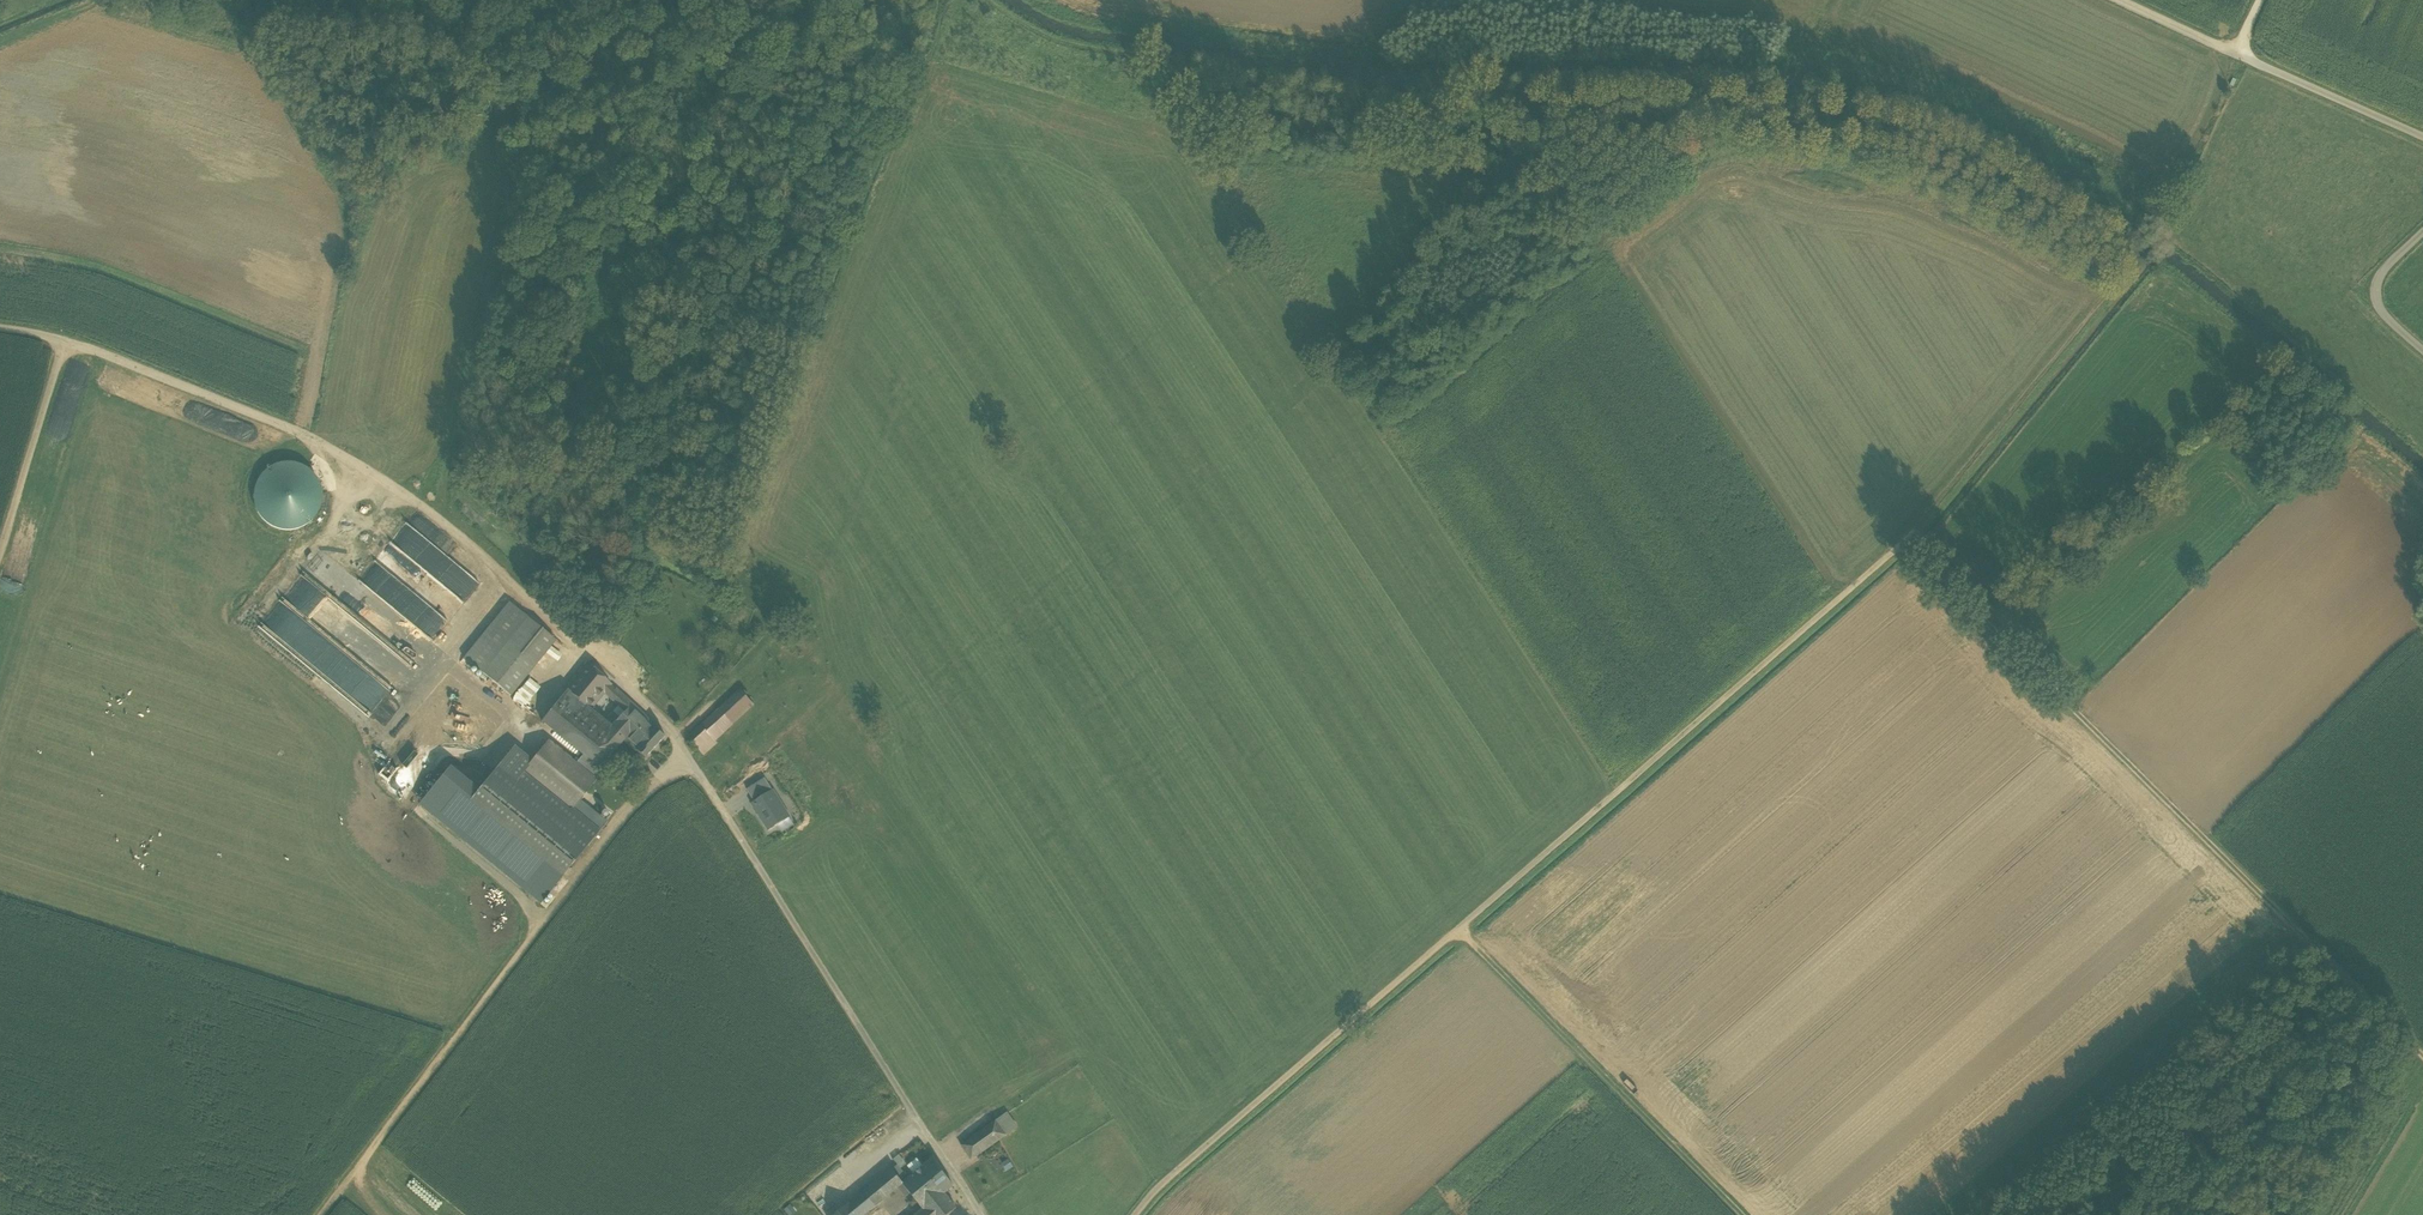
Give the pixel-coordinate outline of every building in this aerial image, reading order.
[(266,527),(297,527),(321,519),(321,491),(311,462),(286,462),(259,471),(259,486),(259,488),(259,508),(266,527)] [(390,543),(467,603),(483,583),(406,523),(390,543)] [(752,588),(748,594),(762,602),(766,597),(752,588)] [(418,596),(411,604),(407,601),(398,611),(432,640),(448,622),(418,596)] [(483,673),(528,618),(509,602),(464,658),(483,673)] [(483,673),(510,695),(555,640),(528,618),(483,673)] [(602,692),(609,684),(587,665),(578,676),(599,695),(602,692)] [(583,755),(598,767),(624,739),(611,726),(589,708),(599,695),(578,676),(541,721),(583,755)] [(602,692),(610,698),(616,691),(609,684),(602,692)] [(701,726),(715,740),(754,704),(740,690),(701,726)] [(625,712),(611,726),(624,739),(627,742),(648,720),(616,691),(610,698),(625,712)] [(648,720),(627,742),(644,758),(665,736),(648,720)] [(715,740),(701,726),(688,738),(703,755),(717,743),(715,740)] [(572,807),(579,799),(595,780),(591,776),(576,764),(548,742),(532,761),(524,772),(570,810),(572,807)] [(600,830),(572,807),(570,810),(524,772),(532,761),(514,746),(478,789),(468,802),(561,877),(600,830)] [(576,764),(591,776),(598,767),(583,755),(576,764)] [(389,778),(395,771),(387,764),(381,772),(389,778)] [(450,766),(418,805),(539,904),(561,877),(468,802),(478,789),(450,766)] [(755,802),(753,803),(768,832),(792,819),(770,776),(748,787),(755,802)] [(572,807),(600,830),(606,822),(579,799),(572,807)] [(1005,1115),(996,1121),(1005,1134),(1015,1128),(1005,1115)] [(1006,1135),(1005,1134),(996,1121),(996,1120),(972,1137),(982,1152),(1006,1135)] [(971,1160),(982,1152),(972,1137),(961,1145),(971,1160)] [(903,1182),(902,1183),(903,1183),(909,1191),(923,1209),(945,1194),(954,1186),(932,1159),(923,1166),(917,1159),(907,1166),(913,1174),(903,1182)] [(897,1164),(892,1169),(900,1179),(905,1175),(897,1164)] [(889,1195),(898,1187),(903,1183),(902,1183),(903,1182),(900,1179),(892,1169),(877,1181),(889,1195)] [(392,1181),(413,1200),(420,1192),(399,1173),(392,1181)] [(882,1201),(889,1195),(877,1181),(870,1187),(882,1201)] [(909,1191),(903,1183),(898,1187),(904,1195),(909,1191)] [(882,1201),(870,1187),(850,1204),(859,1214),(864,1214),(882,1201)] [(956,1208),(945,1194),(923,1209),(916,1214),(948,1214),(956,1208)] [(850,1204),(836,1214),(859,1214),(850,1204)]
